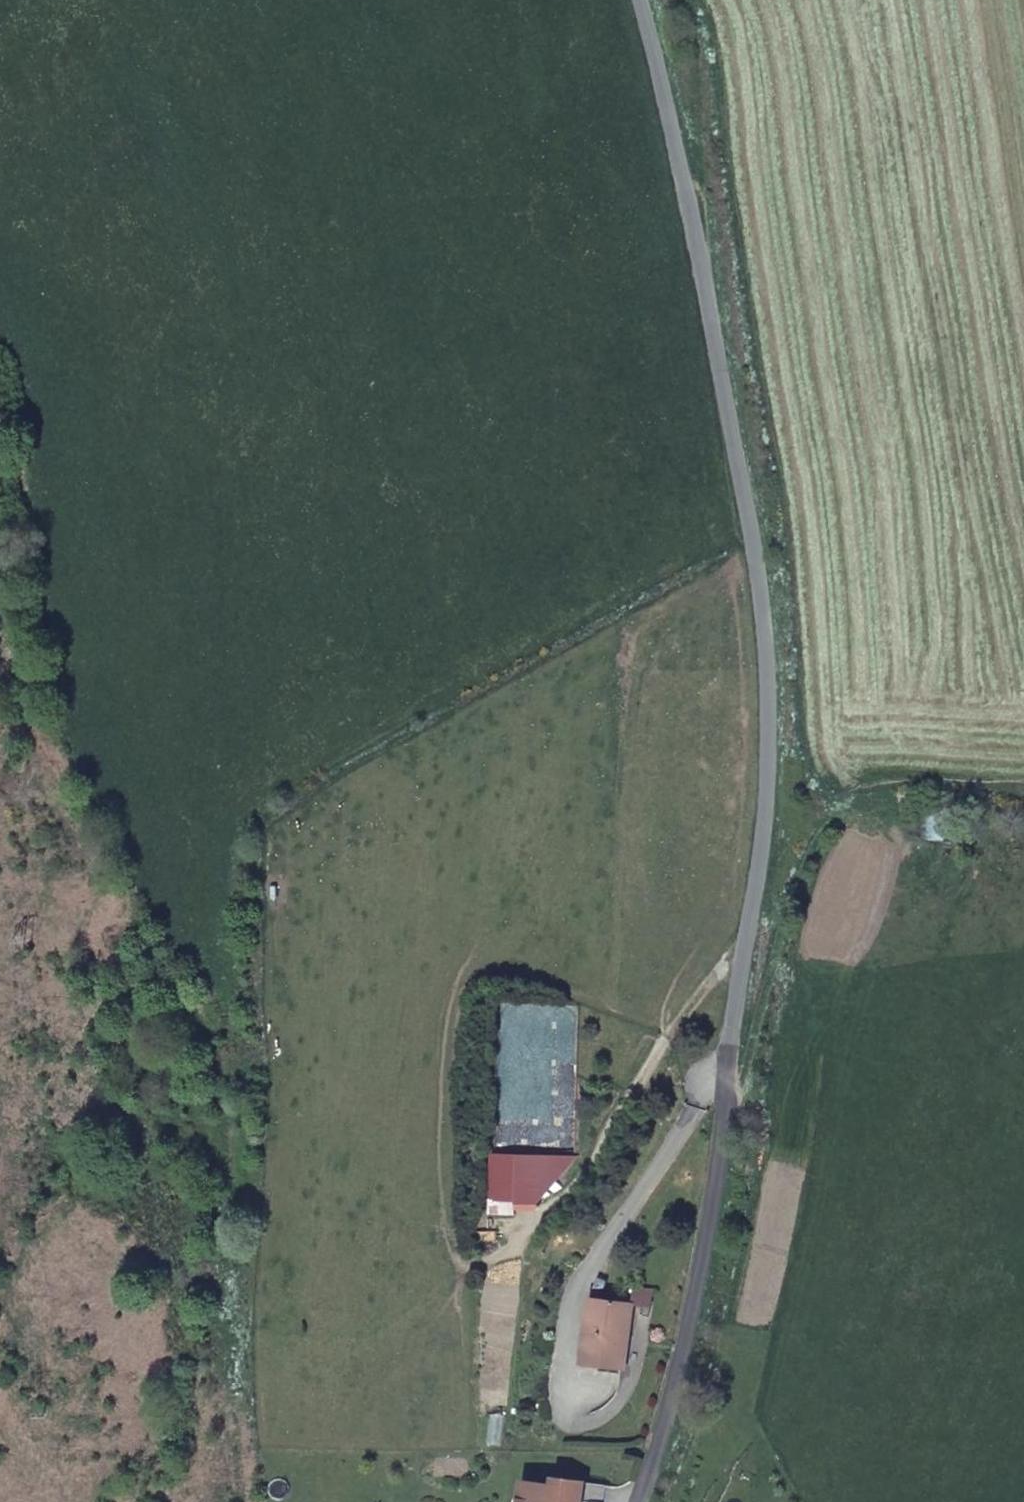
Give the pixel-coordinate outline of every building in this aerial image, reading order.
[(594,1163),(515,1153),(509,1199),(551,1205),(594,1163)] [(632,1335),(636,1303),(596,1298),(588,1349),(591,1350),(590,1365),(624,1370),(628,1336),(632,1335)] [(585,1478),(555,1474),(554,1482),(524,1480),(520,1501),(582,1501),(585,1478)]
